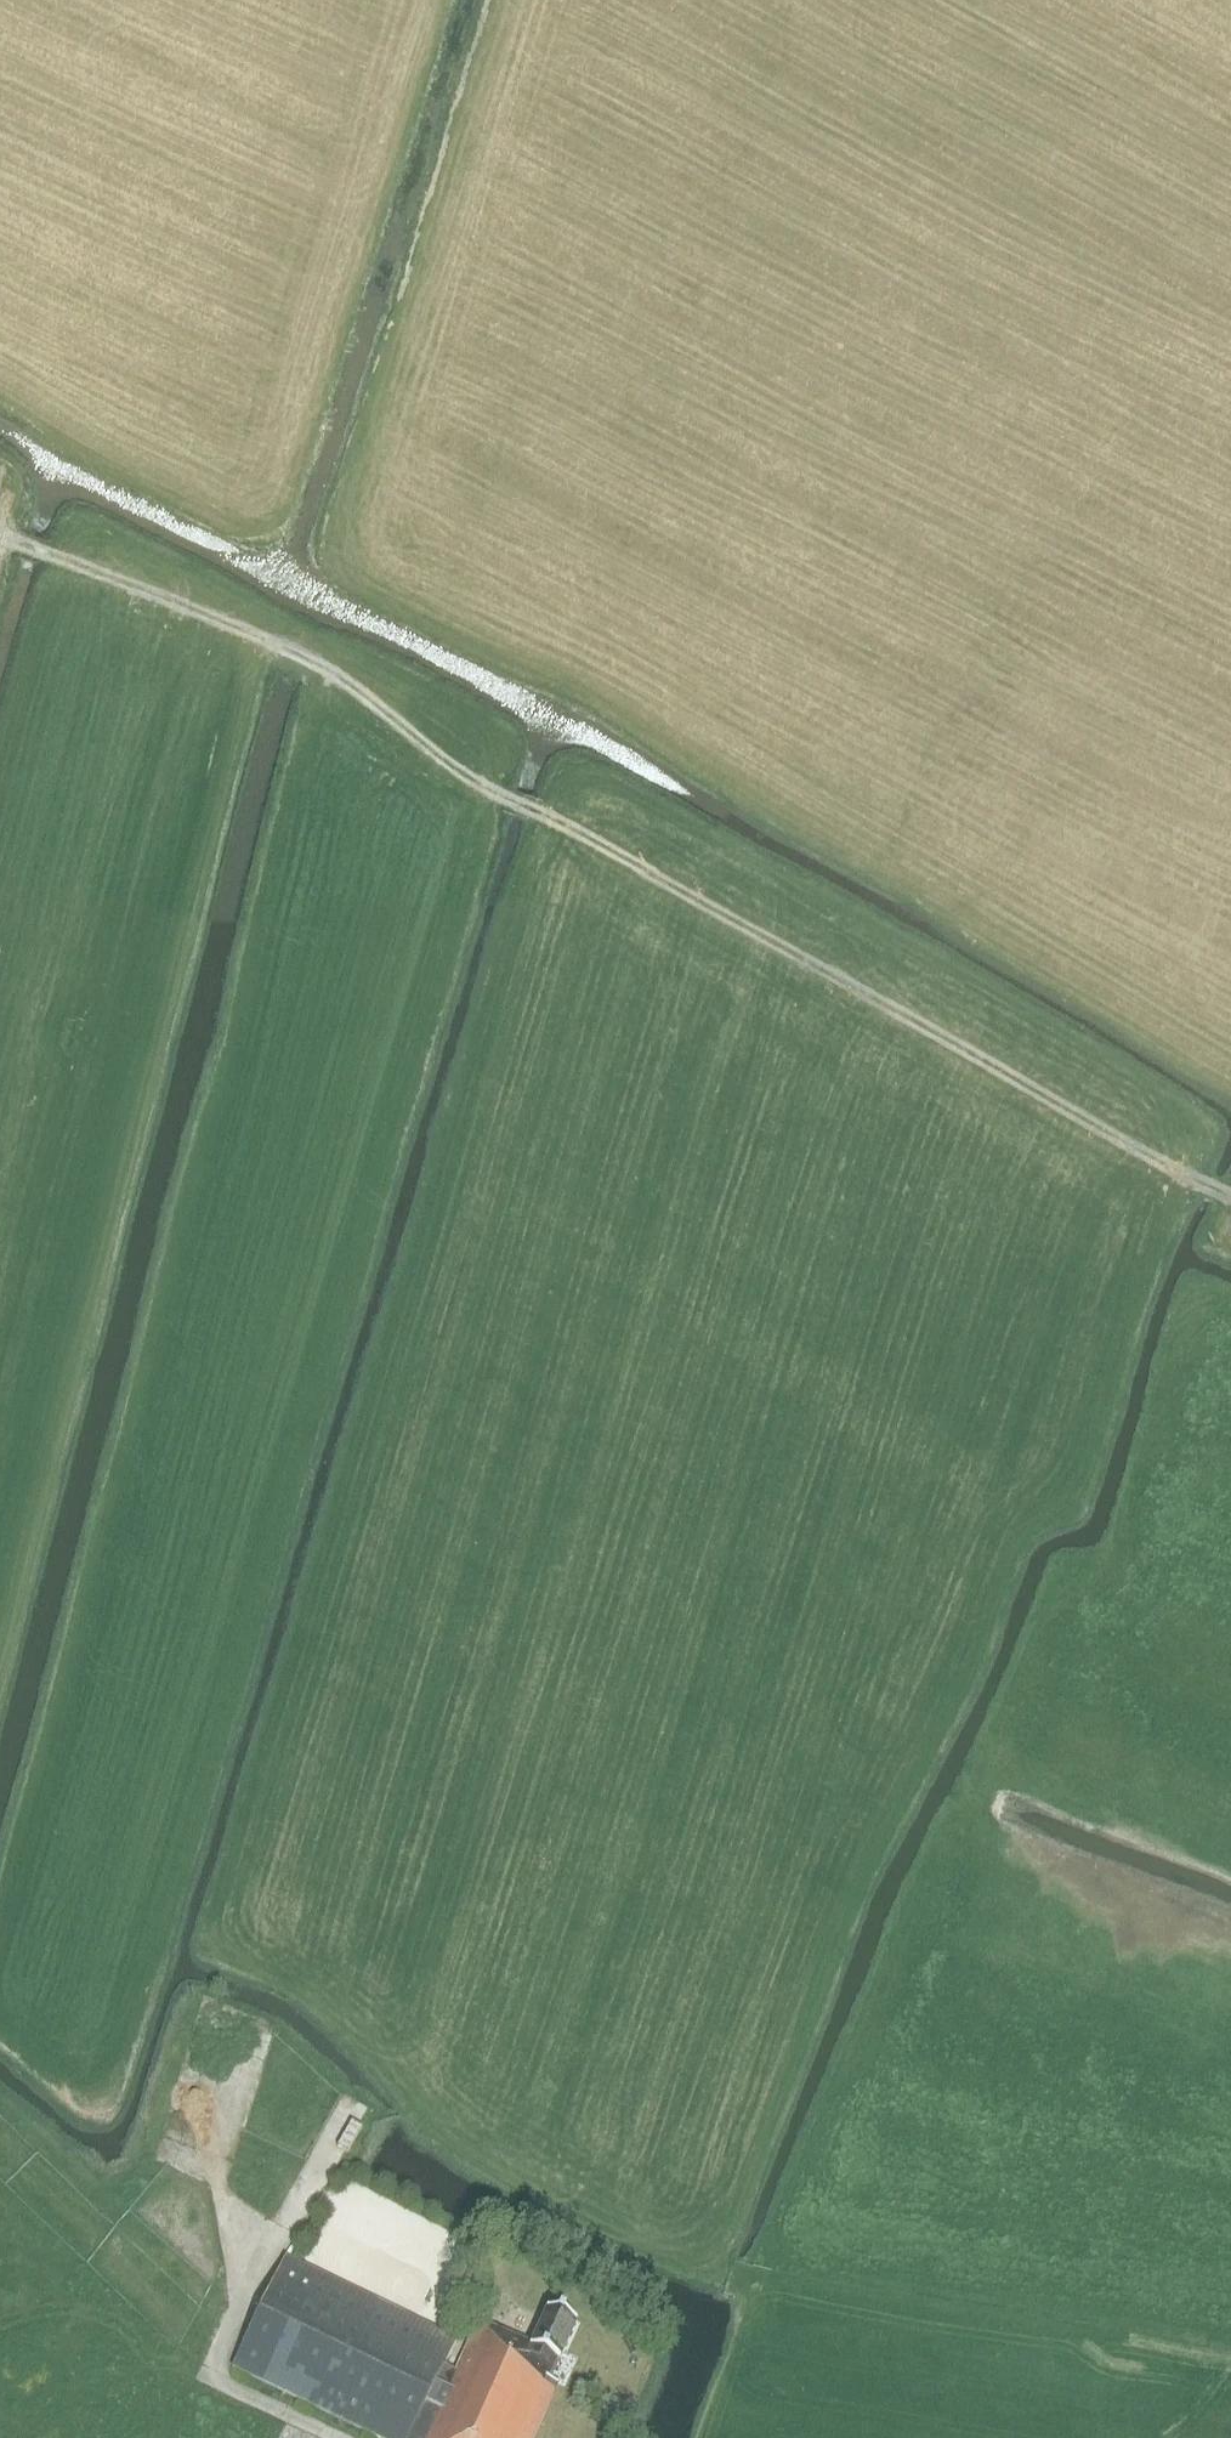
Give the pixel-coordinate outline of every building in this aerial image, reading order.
[(344,2421),(379,2437),(534,2437),(558,2384),(551,2380),(577,2324),(548,2311),(532,2346),(478,2322),(456,2372),(444,2366),(457,2340),(286,2258),(232,2368),(344,2421)]
